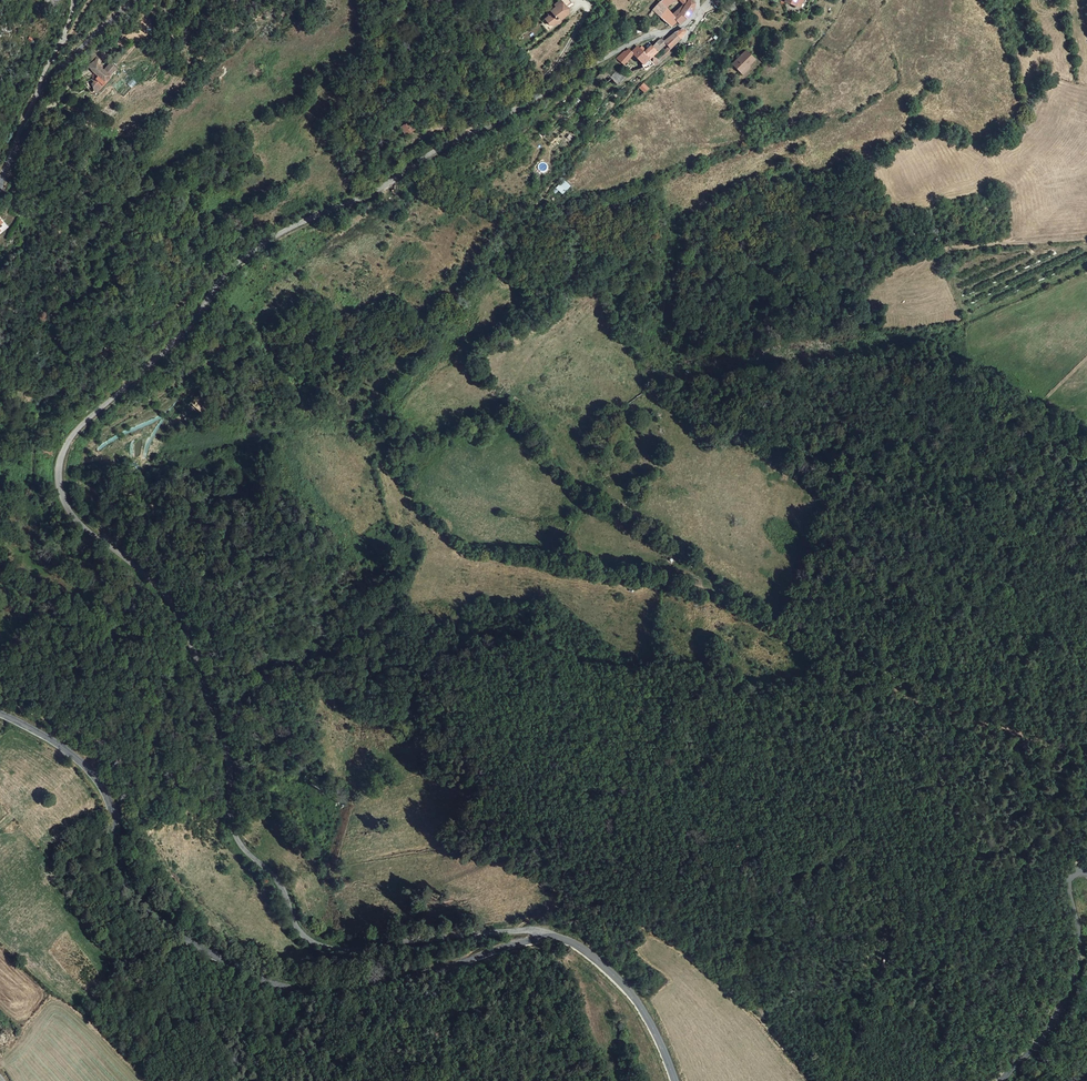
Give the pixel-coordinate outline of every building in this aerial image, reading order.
[(564,3),(570,11),(576,7),(571,0),(568,0),(564,3)] [(675,2),(673,0),(663,0),(660,3),(665,9),(675,2)] [(685,7),(681,14),(685,17),(688,18),(690,13),(693,8),(694,2),(690,0),(689,0),(685,7)] [(570,11),(564,3),(559,7),(561,9),(553,15),(555,17),(550,21),(555,28),(559,25),(561,25),(563,24),(563,23),(564,22),(564,21),(570,16),(570,11)] [(671,24),(677,20),(672,15),(665,9),(660,3),(653,10),(671,24)] [(685,7),(682,5),(672,15),(677,20),(679,22),(685,17),(681,14),(685,7)] [(667,45),(669,48),(671,46),(673,47),(676,45),(680,39),(685,32),(682,28),(667,35),(663,36),(656,38),(654,42),(653,44),(651,43),(644,50),(656,67),(661,63),(658,58),(656,56),(667,45)] [(636,54),(642,62),(647,68),(656,67),(644,50),(638,44),(632,49),(631,47),(628,49),(627,49),(620,56),(624,61),(626,63),(636,54)] [(656,56),(658,58),(669,48),(667,45),(656,56)] [(673,47),(671,46),(669,48),(658,58),(661,63),(675,50),(673,47)] [(744,72),(750,67),(748,65),(755,58),(747,50),(731,66),(741,76),(744,72)] [(632,69),(642,62),(636,54),(626,63),(632,69)] [(98,65),(94,62),(89,68),(92,71),(98,65)] [(104,71),(100,67),(94,73),(97,77),(92,82),(94,84),(92,86),(94,92),(100,89),(117,70),(111,64),(104,71)] [(94,73),(100,67),(98,65),(92,71),(94,73)] [(607,68),(598,76),(606,85),(614,79),(619,85),(630,76),(622,67),(613,75),(607,68)] [(645,84),(642,88),(647,93),(651,88),(646,83),(645,84)] [(638,92),(644,96),(647,93),(642,88),(638,92)] [(406,117),(410,123),(419,115),(414,110),(406,117)] [(409,122),(400,127),(404,136),(413,132),(409,122)] [(555,188),(562,195),(570,186),(563,180),(555,188)] [(159,678),(155,672),(151,674),(155,681),(159,678)]
